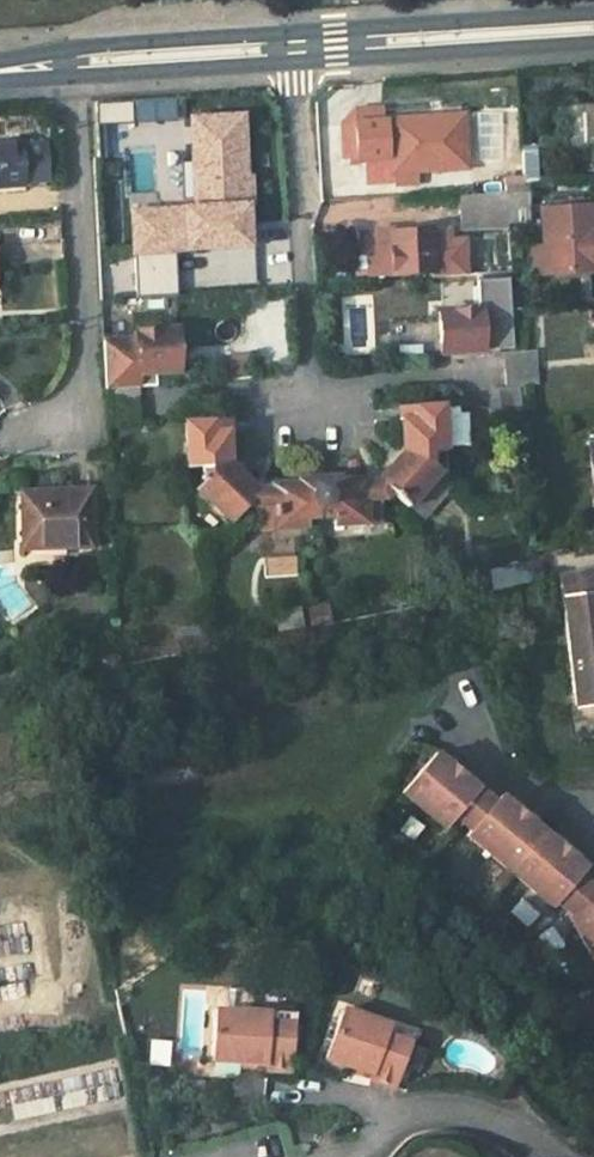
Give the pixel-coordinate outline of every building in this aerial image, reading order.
[(164,120),(163,100),(124,103),(125,122),(164,120)] [(124,103),(91,105),(92,124),(125,122),(124,103)] [(559,106),(562,146),(593,143),(593,104),(559,106)] [(382,121),(382,108),(355,110),(343,123),(345,159),(365,158),(393,156),(394,181),(394,185),(418,183),(417,169),(466,167),(463,116),(382,121)] [(185,121),(189,210),(125,214),(127,255),(135,255),(137,297),(181,295),(179,250),(249,246),(247,207),(252,207),(251,177),(245,177),(242,118),(185,121)] [(0,146),(0,186),(25,184),(25,181),(49,179),(46,144),(22,146),(22,144),(0,146)] [(535,146),(521,147),(523,187),(526,186),(536,186),(535,146)] [(393,156),(365,158),(366,182),(394,181),(393,156)] [(523,187),(506,188),(506,193),(508,221),(528,219),(526,186),(523,187)] [(506,193),(460,196),(461,211),(459,211),(460,229),(508,227),(508,221),(506,193)] [(542,210),(545,246),(546,262),(547,274),(593,270),(593,206),(542,210)] [(391,228),(375,230),(376,247),(367,248),(369,276),(434,271),(432,251),(445,250),(445,240),(444,230),(431,231),(431,230),(392,233),(391,228)] [(432,251),(434,271),(470,268),(467,238),(445,240),(445,250),(432,251)] [(545,246),(535,247),(536,263),(546,262),(545,246)] [(369,276),(367,248),(353,249),(355,277),(369,276)] [(479,300),(507,299),(505,272),(477,274),(479,300)] [(282,296),(251,298),(257,368),(288,365),(282,296)] [(479,309),(439,312),(442,353),(511,348),(507,299),(479,300),(479,309)] [(451,300),(438,301),(439,311),(452,310),(451,300)] [(176,329),(135,332),(136,338),(137,369),(104,371),(106,389),(144,387),(143,373),(178,370),(176,329)] [(137,369),(136,338),(103,341),(104,371),(137,369)] [(536,350),(504,352),(506,386),(538,384),(536,350)] [(229,377),(247,374),(244,353),(225,356),(229,377)] [(518,387),(491,389),(490,405),(491,420),(521,417),(518,387)] [(139,388),(107,390),(109,424),(141,422),(139,388)] [(421,407),(401,408),(404,451),(429,449),(444,448),(442,407),(421,408),(421,407)] [(227,434),(226,420),(212,421),(213,435),(227,434)] [(208,422),(185,424),(188,466),(202,465),(228,463),(227,434),(213,435),(212,421),(208,421),(208,422)] [(390,491),(409,507),(437,473),(446,472),(444,451),(430,452),(429,449),(404,451),(404,461),(396,461),(383,475),(384,485),(390,491)] [(203,484),(197,490),(231,520),(247,502),(252,497),(251,486),(237,472),(229,473),(228,463),(202,465),(203,484)] [(446,472),(437,473),(409,507),(424,520),(450,490),(446,472)] [(384,485),(383,475),(377,482),(378,499),(390,491),(384,485)] [(336,478),(317,479),(320,517),(333,516),(333,518),(335,518),(336,525),(380,522),(378,499),(377,482),(363,483),(363,480),(336,482),(336,478)] [(320,517),(317,479),(299,480),(299,484),(272,486),(272,490),(258,491),(259,506),(261,530),(305,527),(304,518),(320,517)] [(258,491),(251,486),(252,497),(247,502),(259,506),(258,491)] [(92,545),(90,491),(59,492),(59,496),(22,497),(23,548),(92,545)] [(540,560),(491,570),(494,589),(544,579),(540,560)] [(559,576),(577,706),(593,704),(593,568),(559,576)] [(326,605),(310,608),(313,624),(329,620),(326,605)] [(477,790),(434,754),(402,793),(445,828),(455,817),(477,790)] [(471,830),(493,803),(477,790),(455,817),(471,830)] [(585,868),(499,796),(493,803),(471,830),(466,835),(553,907),(556,903),(580,875),(585,868)] [(580,875),(556,903),(570,916),(593,902),(593,887),(580,875)] [(570,916),(569,916),(593,960),(593,902),(570,916)] [(181,1058),(205,1057),(203,989),(178,990),(181,1058)] [(215,994),(214,1010),(250,1011),(251,996),(247,991),(220,990),(215,994)] [(250,1011),(214,1010),(211,1060),(244,1062),(265,1063),(265,1069),(291,1071),(294,1014),(250,1011)] [(412,1034),(342,1010),(325,1058),(353,1067),(371,1073),(369,1079),(394,1088),(412,1034)] [(371,1073),(353,1067),(351,1073),(360,1076),(369,1079),(371,1073)]
